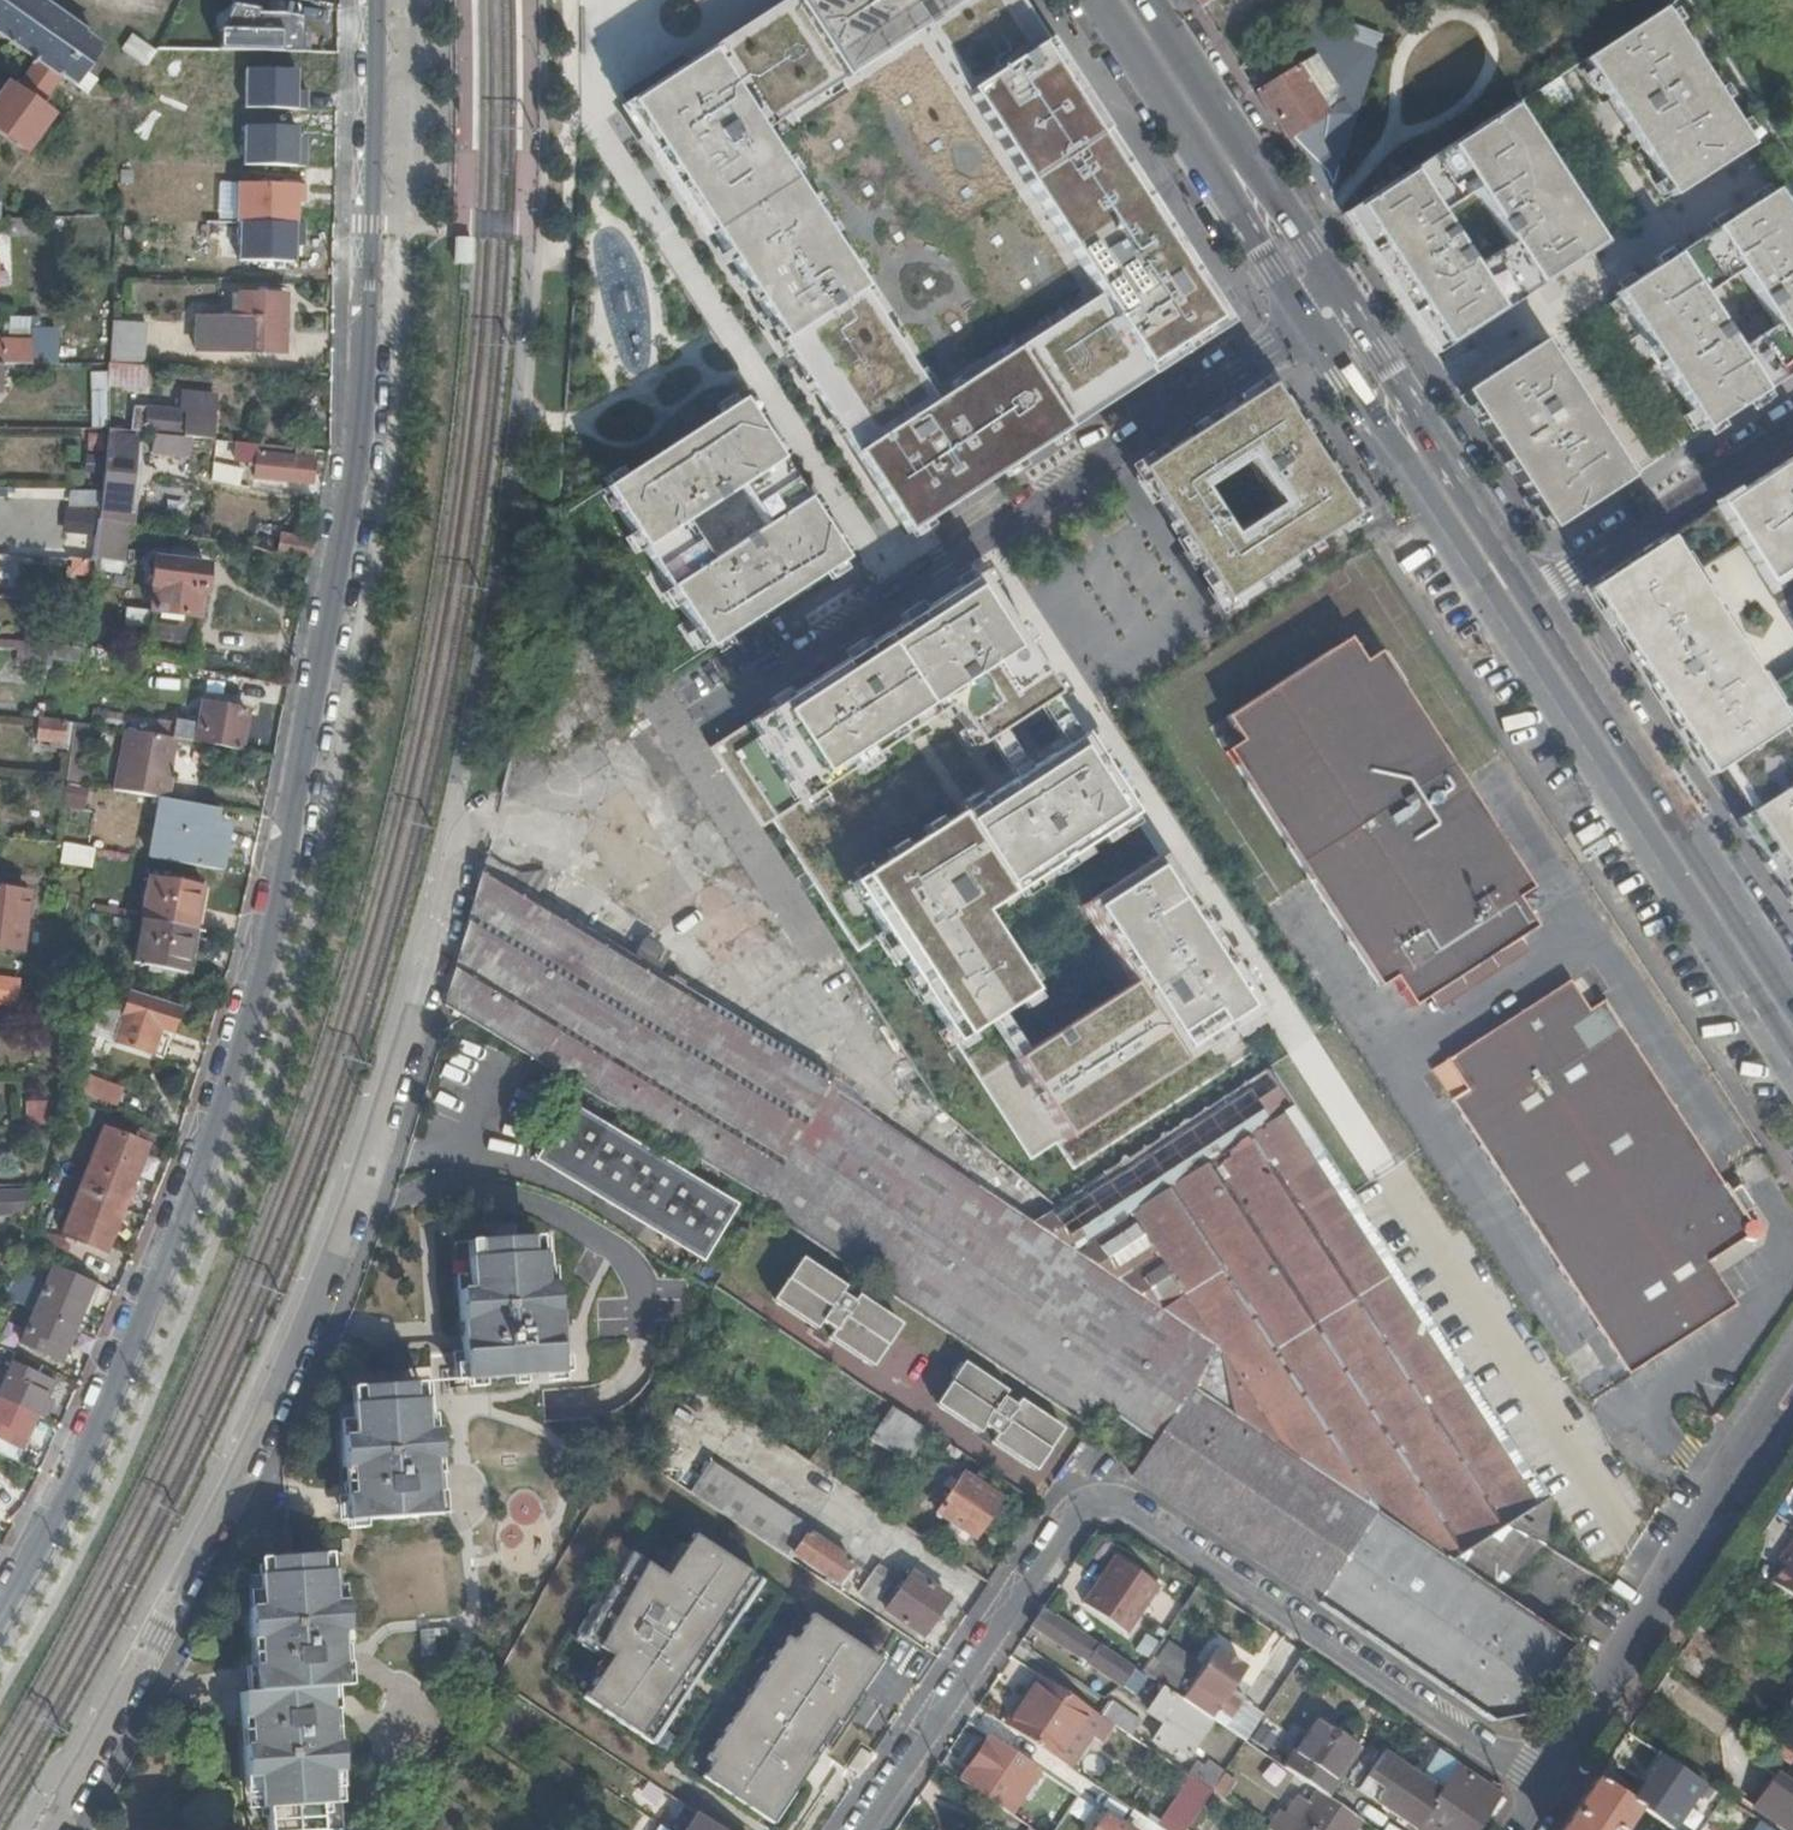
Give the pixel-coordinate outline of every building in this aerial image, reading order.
[(35,0),(0,0),(0,37),(35,62),(15,92),(8,86),(0,97),(0,134),(26,152),(51,117),(45,113),(50,106),(43,100),(60,76),(85,93),(94,80),(83,72),(98,49),(82,37),(83,35),(35,0)] [(625,106),(906,536),(1228,326),(1032,26),(1015,0),(788,0),(785,2),(794,14),(714,66),(706,53),(625,106)] [(706,53),(714,66),(794,14),(785,2),(706,53)] [(1662,9),(1584,60),(1673,197),(1744,150),(1751,146),(1662,9)] [(222,10),(221,49),(300,50),(301,12),(222,10)] [(142,71),(155,53),(133,37),(123,52),(134,59),(130,64),(142,71)] [(1257,93),(1287,139),(1332,110),(1323,96),(1335,89),(1313,57),(1257,93)] [(1557,78),(1539,90),(1552,111),(1571,99),(1557,78)] [(1323,96),(1332,110),(1344,103),(1335,89),(1323,96)] [(1510,108),(1501,114),(1510,126),(1518,121),(1510,108)] [(1582,238),(1591,232),(1518,121),(1510,126),(1501,114),(1401,179),(1343,217),(1432,354),(1590,251),(1582,238)] [(232,184),(232,197),(217,197),(218,226),(304,224),(303,182),(232,184)] [(1773,190),(1712,230),(1739,271),(1774,325),(1792,354),(1792,221),(1773,190)] [(13,220),(29,219),(28,199),(12,200),(13,220)] [(1739,271),(1712,230),(1674,255),(1701,296),(1739,271)] [(1590,251),(1599,245),(1591,232),(1582,238),(1590,251)] [(471,265),(472,240),(453,240),(452,265),(471,265)] [(1702,432),(1763,392),(1736,350),(1701,296),(1674,255),(1613,294),(1702,432)] [(194,351),(283,354),(286,297),(241,296),(240,318),(195,316),(194,351)] [(9,337),(30,337),(30,317),(9,317),(9,337)] [(108,363),(145,366),(148,320),(111,318),(108,363)] [(1736,350),(1763,392),(1792,372),(1792,354),(1774,325),(1736,350)] [(1,365),(31,365),(31,344),(31,342),(0,342),(0,365),(1,365)] [(31,344),(31,365),(45,365),(45,343),(31,344)] [(1628,480),(1538,343),(1459,394),(1548,531),(1628,480)] [(150,382),(151,367),(145,366),(108,363),(108,366),(108,372),(108,380),(150,382)] [(108,372),(94,372),(94,387),(108,388),(108,380),(108,372)] [(1354,519),(1268,387),(1136,473),(1222,605),(1354,519)] [(737,403),(601,492),(705,652),(842,563),(737,403)] [(130,432),(137,432),(153,434),(191,438),(210,440),(213,415),(133,407),(130,432)] [(119,524),(133,526),(140,450),(135,449),(137,432),(130,432),(109,429),(108,429),(103,493),(99,520),(119,524)] [(191,438),(153,434),(152,453),(189,457),(191,438)] [(310,484),(314,451),(238,443),(235,461),(256,464),(254,478),(310,484)] [(1586,590),(1792,908),(1792,743),(1783,727),(1792,721),(1792,669),(1763,689),(1689,576),(1739,543),(1766,586),(1792,568),(1792,456),(1586,590)] [(211,479),(239,485),(240,470),(212,466),(211,479)] [(87,516),(91,494),(70,490),(62,531),(88,535),(91,517),(87,516)] [(95,552),(114,555),(119,524),(99,520),(95,552)] [(278,554),(309,560),(313,542),(281,536),(278,554)] [(93,562),(92,570),(111,572),(114,555),(95,552),(93,562)] [(202,593),(206,567),(154,560),(151,586),(153,586),(144,654),(188,661),(199,592),(202,593)] [(976,577),(709,751),(768,836),(954,711),(981,752),(1056,701),(976,577)] [(1359,638),(1238,717),(1253,740),(1238,750),(1391,983),(1406,974),(1425,1002),(1547,923),(1527,894),(1543,884),(1390,651),(1375,662),(1359,638)] [(51,656),(52,645),(17,642),(17,647),(18,649),(19,650),(22,650),(21,661),(22,663),(23,664),(25,664),(51,666),(52,657),(51,656)] [(81,650),(52,644),(52,645),(51,656),(52,657),(80,662),(81,650)] [(176,740),(239,752),(246,713),(202,705),(198,729),(173,724),(171,739),(176,740)] [(68,748),(72,723),(40,720),(38,741),(51,743),(50,750),(68,752),(68,748)] [(72,723),(68,748),(87,752),(91,725),(72,721),(72,723)] [(158,798),(168,800),(172,780),(168,779),(176,740),(171,739),(126,731),(113,790),(148,797),(158,798)] [(1134,820),(1082,740),(857,893),(963,1049),(1039,998),(986,920),(1134,820)] [(64,780),(64,781),(82,784),(87,752),(68,748),(68,752),(64,780)] [(63,785),(63,808),(85,808),(86,785),(63,785)] [(158,798),(146,858),(213,869),(220,835),(208,832),(213,810),(191,806),(192,804),(168,800),(158,798)] [(60,845),(57,862),(90,867),(92,850),(60,845)] [(480,857),(441,1004),(752,1194),(821,1086),(758,1044),(608,943),(583,926),(581,928),(496,877),(499,870),(480,857)] [(1262,1017),(1160,860),(1062,926),(1113,1003),(997,1081),(1051,1160),(1262,1017)] [(131,964),(184,973),(191,931),(198,889),(146,880),(139,922),(131,964)] [(14,952),(22,895),(15,893),(16,885),(0,884),(0,951),(14,952)] [(1569,981),(1448,1061),(1466,1091),(1452,1102),(1628,1371),(1736,1302),(1734,1298),(1707,1260),(1745,1237),(1753,1239),(1758,1233),(1760,1225),(1757,1220),(1747,1219),(1603,1002),(1588,1011),(1569,981)] [(9,1008),(13,987),(0,985),(0,1006),(9,1008)] [(174,1011),(125,996),(109,1043),(146,1056),(154,1036),(165,1039),(174,1011)] [(979,1185),(1219,1346),(1197,1386),(1446,1561),(1492,1529),(1545,1496),(1346,1193),(1265,1069),(1065,1197),(1065,1198),(1058,1203),(1013,1163),(991,1178),(979,1185)] [(116,1106),(122,1087),(88,1077),(82,1096),(116,1106)] [(1197,1386),(1219,1346),(979,1185),(879,1124),(821,1086),(752,1194),(760,1199),(757,1205),(806,1238),(1089,1429),(1089,1428),(1104,1406),(1154,1441),(1131,1476),(1294,1588),(1491,1722),(1522,1715),(1571,1643),(1446,1561),(1197,1386)] [(567,1105),(538,1150),(706,1254),(736,1206),(567,1105)] [(119,1142),(98,1132),(74,1186),(118,1208),(140,1158),(117,1148),(119,1142)] [(119,1142),(117,1148),(140,1158),(143,1152),(119,1142)] [(538,1150),(533,1159),(701,1263),(706,1254),(538,1150)] [(991,1178),(1013,1163),(1008,1156),(986,1170),(991,1178)] [(53,1234),(98,1255),(118,1208),(74,1186),(53,1234)] [(0,1195),(0,1214),(21,1213),(21,1194),(0,1195)] [(552,1234),(477,1238),(480,1285),(553,1280),(552,1234)] [(0,1255),(0,1274),(11,1276),(14,1257),(0,1255)] [(800,1260),(797,1257),(768,1300),(771,1303),(800,1260)] [(800,1260),(771,1303),(812,1329),(815,1324),(828,1333),(824,1338),(864,1364),(893,1324),(852,1295),(848,1301),(836,1293),(839,1287),(800,1260)] [(17,1282),(16,1282),(8,1304),(14,1304),(28,1310),(71,1329),(90,1284),(47,1266),(38,1286),(18,1278),(17,1282)] [(480,1285),(455,1288),(459,1340),(461,1360),(462,1378),(568,1370),(563,1280),(553,1280),(480,1285)] [(98,1288),(90,1284),(71,1329),(79,1332),(98,1288)] [(38,1357),(45,1344),(61,1351),(71,1329),(28,1310),(13,1345),(38,1357)] [(812,1329),(807,1336),(819,1344),(824,1338),(828,1333),(815,1324),(812,1329)] [(897,1326),(893,1324),(864,1364),(868,1366),(897,1326)] [(79,1332),(71,1329),(61,1351),(69,1354),(79,1332)] [(12,1353),(0,1380),(0,1404),(33,1419),(54,1374),(12,1353)] [(965,1365),(961,1362),(932,1406),(935,1408),(965,1365)] [(975,1435),(979,1430),(990,1438),(987,1443),(1027,1470),(1056,1428),(1017,1401),(1013,1406),(1001,1398),(1004,1392),(965,1365),(935,1408),(975,1435)] [(372,1519),(453,1515),(442,1410),(436,1409),(435,1394),(433,1394),(432,1379),(356,1383),(358,1417),(338,1418),(340,1499),(341,1521),(348,1521),(348,1529),(357,1528),(372,1528),(372,1519)] [(669,1416),(694,1427),(700,1414),(674,1403),(669,1416)] [(24,1439),(33,1419),(0,1404),(0,1442),(5,1444),(11,1434),(24,1439)] [(927,1432),(891,1408),(870,1439),(905,1464),(927,1432)] [(1060,1430),(1056,1428),(1027,1470),(1031,1473),(1060,1430)] [(979,1430),(975,1435),(971,1442),(982,1449),(987,1443),(990,1438),(979,1430)] [(711,1459),(687,1494),(759,1541),(830,1589),(847,1563),(844,1561),(806,1536),(811,1527),(711,1459)] [(970,1482),(961,1476),(935,1513),(972,1537),(996,1500),(976,1486),(980,1480),(975,1476),(970,1482)] [(581,1693),(636,1730),(745,1571),(691,1534),(662,1575),(624,1550),(577,1634),(609,1652),(581,1693)] [(1792,1597),(1792,1538),(1776,1564),(1782,1568),(1772,1583),(1792,1597)] [(276,1687),(321,1684),(320,1664),(358,1663),(358,1645),(354,1566),(338,1567),(338,1550),(264,1555),(265,1571),(248,1572),(251,1665),(275,1664),(276,1687)] [(1113,1559),(1082,1604),(1126,1634),(1157,1588),(1113,1559)] [(904,1586),(877,1569),(860,1593),(923,1635),(949,1597),(912,1574),(904,1586)] [(695,1770),(771,1821),(880,1660),(803,1609),(695,1770)] [(1087,1663),(1135,1695),(1147,1677),(1140,1672),(1057,1616),(1054,1619),(1040,1611),(1030,1626),(1078,1658),(1073,1665),(1083,1671),(1087,1663)] [(1243,1670),(1213,1651),(1181,1700),(1210,1719),(1215,1712),(1226,1695),(1243,1670)] [(358,1663),(320,1664),(321,1684),(325,1684),(342,1683),(359,1683),(358,1663)] [(275,1664),(251,1665),(252,1678),(252,1688),(261,1688),(276,1687),(275,1664)] [(1087,1707),(1040,1676),(1006,1726),(1054,1758),(1087,1707)] [(344,1704),(342,1683),(301,1686),(276,1687),(261,1688),(262,1709),(240,1711),(249,1829),(343,1829),(345,1829),(344,1803),(349,1802),(346,1738),(345,1722),(344,1704)] [(252,1688),(239,1690),(240,1711),(262,1709),(261,1688),(252,1688)] [(1172,1747),(1186,1756),(1210,1719),(1181,1700),(1164,1688),(1147,1715),(1164,1727),(1154,1743),(1168,1752),(1172,1747)] [(1233,1700),(1226,1695),(1215,1712),(1223,1716),(1233,1700)] [(1782,1713),(1791,1719),(1792,1716),(1792,1696),(1782,1713)] [(1111,1705),(1103,1718),(1117,1727),(1128,1735),(1137,1723),(1111,1705)] [(1103,1718),(1087,1707),(1054,1758),(1074,1771),(1094,1741),(1104,1747),(1117,1727),(1103,1718)] [(1351,1749),(1313,1722),(1282,1768),(1316,1790),(1322,1794),(1351,1749)] [(988,1736),(958,1782),(1008,1815),(1037,1769),(988,1736)] [(1436,1809),(1447,1793),(1384,1749),(1357,1789),(1414,1829),(1430,1805),(1436,1809)] [(1626,1799),(1636,1807),(1670,1829),(1671,1829),(1703,1784),(1663,1756),(1645,1783),(1640,1780),(1626,1799)] [(1197,1765),(1190,1776),(1211,1792),(1226,1769),(1212,1760),(1205,1769),(1197,1765)] [(1787,1829),(1792,1829),(1792,1782),(1791,1785),(1770,1771),(1748,1804),(1787,1829)] [(1430,1805),(1414,1829),(1416,1829),(1472,1829),(1495,1795),(1460,1772),(1447,1793),(1436,1809),(1430,1805)] [(1596,1778),(1561,1829),(1620,1829),(1636,1807),(1626,1799),(1596,1778)] [(1316,1790),(1290,1829),(1351,1829),(1358,1819),(1342,1808),(1322,1794),(1316,1790)] [(682,1829),(717,1829),(692,1814),(682,1829)] [(1105,1817),(1096,1829),(1124,1829),(1105,1817)] [(635,1829),(662,1829),(642,1818),(635,1829)] [(1139,1829),(1162,1829),(1160,1828),(1146,1819),(1139,1829)] [(1751,1829),(1770,1829),(1756,1822),(1751,1829)]
